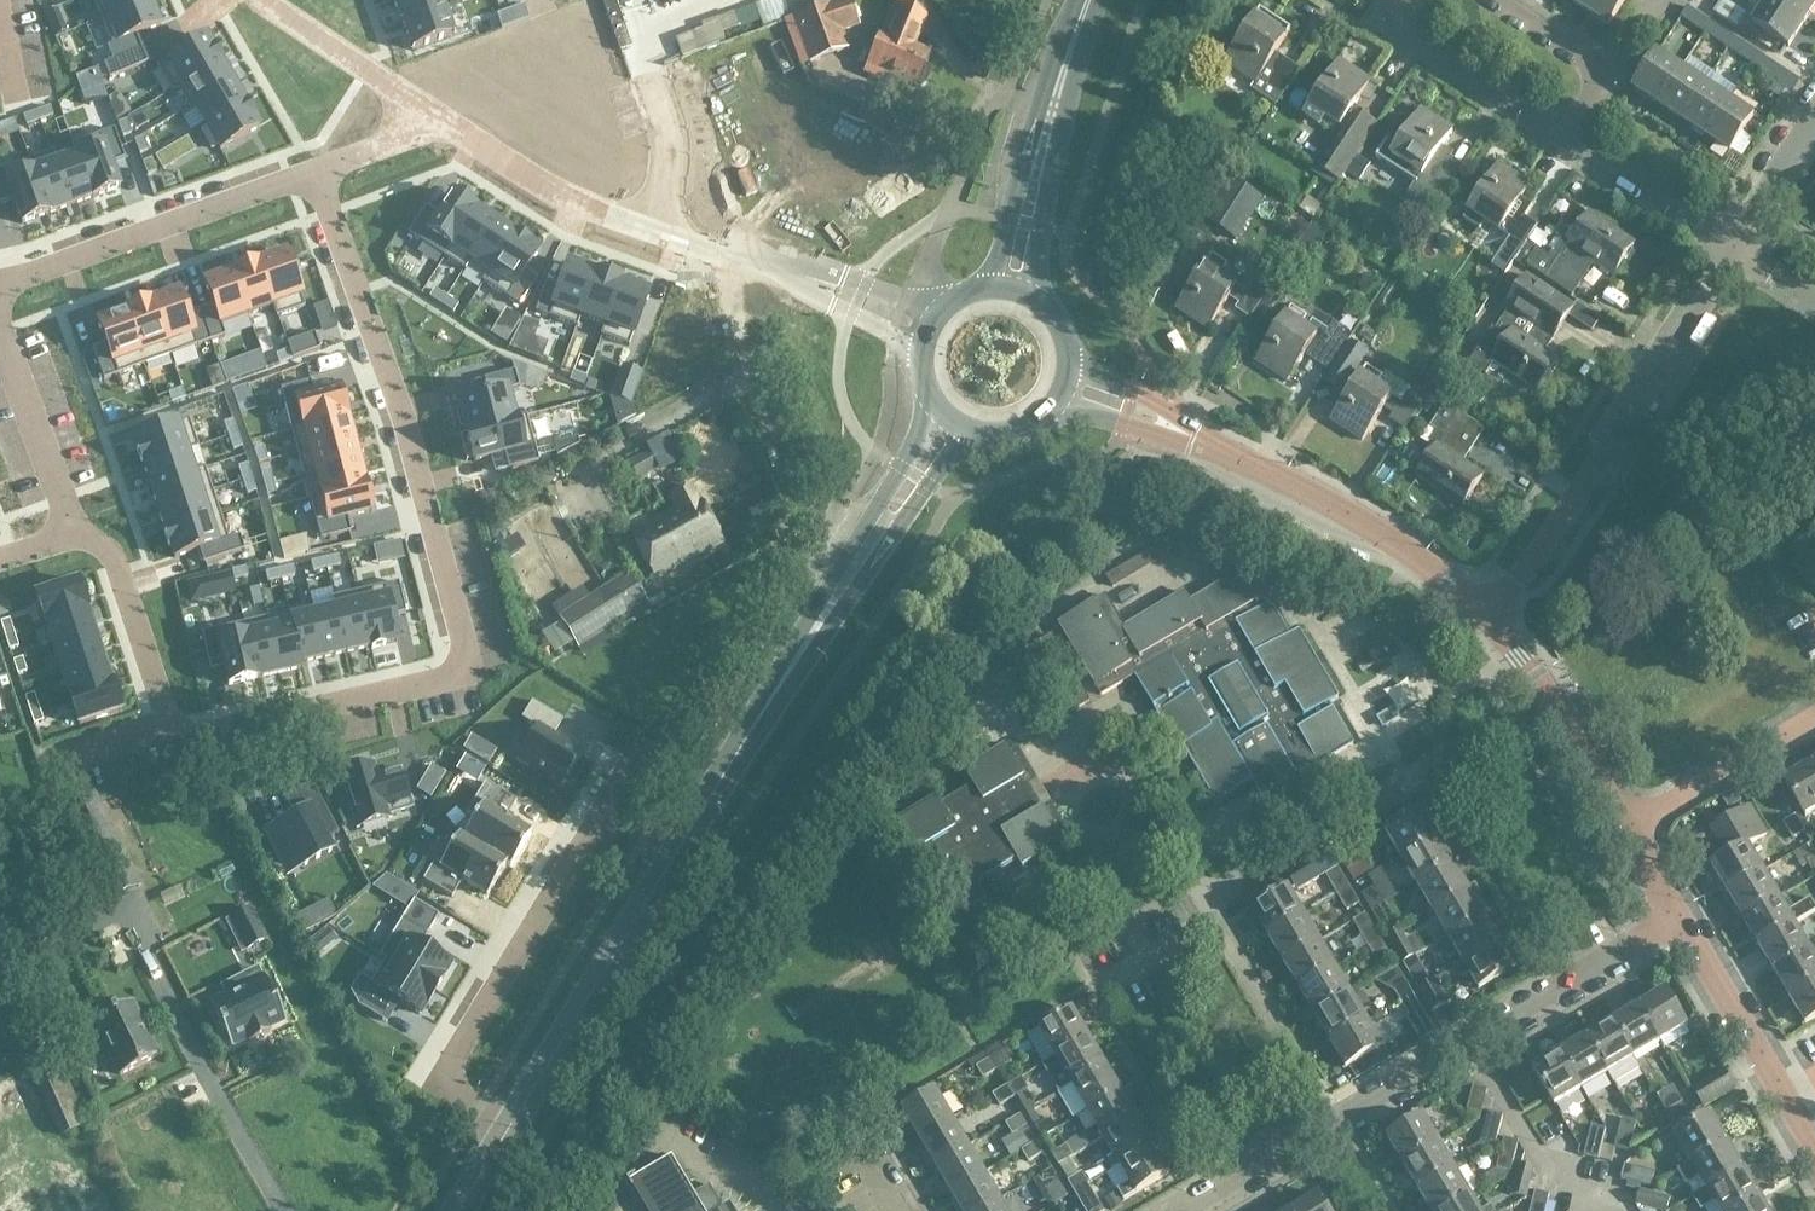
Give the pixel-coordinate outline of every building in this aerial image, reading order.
[(101,19),(147,0),(93,0),(101,19)] [(101,19),(112,45),(107,47),(112,61),(141,49),(136,36),(160,26),(149,0),(147,0),(101,19)] [(402,23),(445,8),(442,0),(394,0),(402,23)] [(619,50),(631,47),(615,0),(603,0),(619,50)] [(799,18),(815,64),(851,51),(845,33),(861,27),(851,0),(799,18)] [(1584,10),(1590,0),(1568,0),(1584,10)] [(1584,10),(1608,26),(1625,0),(1590,0),(1584,10)] [(1719,2),(1713,11),(1737,28),(1745,15),(1724,0),(1715,0),(1719,2)] [(1768,0),(1767,0),(1751,23),(1787,47),(1803,23),(1768,0)] [(1803,23),(1814,4),(1814,0),(1768,0),(1803,23)] [(524,5),(497,15),(502,29),(529,19),(524,5)] [(887,35),(874,69),(916,86),(916,85),(920,87),(924,85),(930,71),(928,67),(924,66),(930,52),(912,45),(923,16),(899,6),(887,35)] [(1680,17),(1705,34),(1712,22),(1688,6),(1680,17)] [(445,8),(402,23),(411,50),(454,35),(445,8)] [(1260,9),(1225,63),(1255,83),(1251,89),(1271,102),(1278,92),(1283,95),(1300,69),(1286,59),(1283,63),(1273,56),(1286,37),(1285,37),(1290,29),(1260,9)] [(67,31),(62,20),(49,25),(54,37),(67,31)] [(1705,34),(1729,49),(1736,38),(1712,22),(1705,34)] [(207,38),(157,67),(172,93),(177,90),(177,89),(221,63),(220,61),(222,60),(215,48),(213,49),(207,38)] [(1729,49),(1752,65),(1760,53),(1736,38),(1729,49)] [(112,61),(103,65),(109,79),(147,63),(141,49),(112,61)] [(1752,65),(1777,81),(1784,69),(1760,53),(1752,65)] [(1658,105),(1682,69),(1658,54),(1634,89),(1658,105)] [(1377,125),(1354,109),(1371,83),(1340,62),(1305,115),(1334,135),(1314,164),(1340,180),(1377,125)] [(221,63),(177,89),(177,90),(189,110),(194,107),(194,106),(233,83),(221,63)] [(108,99),(97,69),(76,76),(87,106),(108,99)] [(1705,85),(1682,69),(1658,105),(1682,121),(1705,85)] [(1800,80),(1784,69),(1777,81),(1776,82),(1792,93),(1800,80)] [(233,83),(194,106),(194,107),(205,126),(245,103),(233,83)] [(1729,100),(1705,85),(1682,121),(1705,136),(1729,100)] [(1729,100),(1705,136),(1730,152),(1753,116),(1729,100)] [(245,103),(205,126),(220,151),(259,128),(253,117),(254,116),(247,104),(246,105),(245,103)] [(50,106),(36,111),(40,121),(53,116),(50,106)] [(1402,117),(1376,157),(1386,164),(1417,184),(1414,189),(1436,204),(1445,191),(1446,192),(1463,167),(1451,158),(1452,157),(1440,149),(1452,131),(1422,110),(1413,124),(1402,117)] [(36,111),(23,116),(26,125),(40,121),(36,111)] [(128,119),(119,122),(124,136),(133,133),(128,119)] [(113,130),(72,145),(74,150),(75,150),(93,198),(120,188),(111,164),(124,160),(113,130)] [(145,136),(136,140),(141,153),(150,150),(145,136)] [(55,157),(53,158),(71,206),(93,198),(75,150),(74,150),(55,157)] [(53,152),(30,160),(49,214),(71,206),(53,158),(55,157),(53,152)] [(153,158),(144,162),(150,175),(159,172),(153,158)] [(0,171),(0,204),(13,200),(22,224),(49,214),(30,160),(0,171)] [(1505,277),(1514,262),(1527,243),(1536,229),(1523,221),(1532,206),(1521,199),(1529,186),(1498,166),(1488,181),(1480,175),(1460,205),(1469,211),(1463,220),(1479,230),(1483,224),(1508,239),(1490,267),(1505,277)] [(1236,239),(1262,199),(1230,178),(1204,218),(1236,239)] [(425,208),(408,234),(444,258),(475,210),(451,194),(437,216),(425,208)] [(475,210),(444,258),(465,271),(468,266),(467,265),(495,222),(475,210)] [(1549,257),(1527,243),(1514,262),(1524,268),(1526,265),(1573,295),(1594,262),(1615,276),(1635,245),(1589,215),(1570,245),(1560,239),(1549,257)] [(495,222),(467,265),(468,266),(486,277),(486,278),(514,235),(495,222)] [(486,277),(482,282),(520,307),(537,280),(525,272),(539,251),(528,244),(529,243),(517,235),(516,236),(514,235),(486,278),(486,277)] [(261,263),(258,263),(274,306),(272,306),(276,317),(305,307),(285,254),(273,258),(272,256),(260,260),(261,263)] [(1246,291),(1236,285),(1237,284),(1223,274),(1228,266),(1212,256),(1177,309),(1207,329),(1229,296),(1238,303),(1235,309),(1250,318),(1268,291),(1253,281),(1246,291)] [(258,263),(232,273),(248,315),(272,306),(274,306),(258,263)] [(546,283),(535,312),(577,328),(581,317),(580,316),(595,274),(593,273),(594,270),(582,266),(581,268),(568,264),(560,288),(546,283)] [(214,307),(200,312),(211,341),(225,336),(221,325),(248,315),(232,273),(230,274),(229,271),(217,276),(218,278),(205,283),(214,307)] [(1509,311),(1496,332),(1490,328),(1469,363),(1486,373),(1493,362),(1538,392),(1558,361),(1545,353),(1577,303),(1528,271),(1504,308),(1509,311)] [(595,274),(580,316),(581,317),(604,325),(606,326),(621,283),(595,274)] [(604,325),(600,336),(629,347),(648,293),(636,289),(637,286),(625,282),(624,284),(621,283),(606,326),(604,325)] [(434,289),(429,297),(441,305),(446,297),(434,289)] [(153,302),(151,302),(170,356),(211,341),(200,312),(187,317),(178,293),(165,297),(164,295),(152,299),(153,302)] [(446,297),(441,305),(453,313),(458,305),(446,297)] [(151,302),(125,312),(144,366),(170,356),(151,302)] [(1303,326),(1308,318),(1292,307),(1256,362),(1286,381),(1308,348),(1319,355),(1315,361),(1330,371),(1348,343),(1334,333),(1327,343),(1316,336),(1317,335),(1303,326)] [(107,346),(93,351),(104,380),(144,366),(125,312),(122,313),(121,310),(109,315),(110,317),(98,322),(107,346)] [(511,336),(496,326),(490,336),(505,345),(511,336)] [(314,333),(287,343),(289,350),(293,359),(320,349),(314,333)] [(1351,344),(1350,344),(1325,382),(1342,394),(1368,355),(1351,344)] [(289,350),(276,355),(279,364),(293,359),(289,350)] [(260,351),(234,360),(220,365),(227,382),(240,378),(267,368),(260,351)] [(624,367),(613,397),(629,402),(639,373),(624,367)] [(1408,393),(1402,403),(1391,396),(1392,395),(1377,385),(1382,377),(1367,367),(1331,420),(1361,441),(1383,408),(1394,415),(1390,420),(1405,430),(1423,403),(1408,393)] [(573,372),(569,382),(583,387),(586,377),(573,372)] [(1440,375),(1431,389),(1454,403),(1463,389),(1440,375)] [(310,381),(280,389),(291,431),(346,416),(339,388),(314,395),(310,381)] [(182,389),(168,394),(172,403),(185,398),(182,389)] [(520,391),(471,400),(476,429),(526,418),(520,391)] [(1440,447),(1437,445),(1416,478),(1462,508),(1483,475),(1463,463),(1485,430),(1459,413),(1459,412),(1445,403),(1431,426),(1447,436),(1440,447)] [(346,416),(291,431),(297,453),(352,439),(346,416)] [(526,418),(476,430),(483,462),(536,450),(526,418)] [(189,419),(135,437),(139,449),(137,450),(141,463),(143,463),(144,464),(187,450),(187,451),(198,448),(189,419)] [(232,420),(223,423),(228,437),(237,433),(232,420)] [(237,433),(228,437),(233,450),(242,447),(237,433)] [(577,438),(554,444),(557,457),(579,445),(577,438)] [(352,439),(297,453),(304,477),(315,474),(315,473),(358,461),(352,439)] [(263,447),(254,450),(259,464),(268,460),(263,447)] [(187,450),(144,464),(151,487),(194,472),(194,471),(187,451),(187,450)] [(649,450),(628,462),(638,480),(660,469),(649,450)] [(358,461),(315,473),(315,474),(320,494),(320,495),(364,484),(358,461)] [(247,464),(238,467),(242,481),(252,478),(247,464)] [(194,472),(151,487),(158,509),(212,491),(205,468),(194,471),(194,472)] [(270,470),(261,472),(265,486),(274,484),(270,470)] [(252,478),(242,481),(247,494),(256,491),(252,478)] [(274,484),(265,486),(268,500),(277,497),(274,484)] [(320,494),(309,497),(320,540),(351,532),(347,518),(372,511),(364,484),(320,495),(320,494)] [(691,486),(670,498),(676,508),(631,532),(655,578),(722,542),(691,486)] [(212,491),(158,509),(165,531),(220,513),(212,491)] [(166,533),(164,533),(169,546),(170,546),(175,558),(199,550),(203,564),(244,550),(240,536),(229,540),(220,513),(165,531),(166,533)] [(560,533),(558,527),(527,540),(544,578),(607,551),(593,519),(560,533)] [(1107,574),(1149,547),(1141,535),(1100,563),(1107,574)] [(338,556),(325,559),(327,568),(341,565),(338,556)] [(325,559),(311,562),(313,572),(327,568),(325,559)] [(293,566),(279,570),(281,579),(295,576),(293,566)] [(246,568),(232,571),(234,580),(248,577),(246,568)] [(279,570),(265,573),(267,582),(281,579),(279,570)] [(1101,694),(1135,674),(1179,747),(1186,743),(1219,799),(1252,779),(1263,797),(1296,777),(1287,762),(1302,752),(1311,768),(1352,743),(1328,703),(1338,697),(1299,632),(1290,637),(1271,605),(1251,617),(1246,608),(1256,601),(1239,571),(1189,600),(1184,591),(1124,626),(1106,595),(1059,622),(1101,694)] [(187,587),(192,607),(235,597),(230,577),(187,587)] [(53,590),(36,596),(45,623),(87,609),(78,582),(66,586),(65,583),(52,587),(53,590)] [(398,582),(356,592),(369,648),(371,648),(371,650),(385,646),(384,644),(397,641),(391,616),(405,613),(398,582)] [(638,584),(563,624),(579,646),(649,607),(638,584)] [(356,592),(332,598),(333,603),(335,603),(346,653),(369,648),(356,592)] [(333,603),(311,609),(312,614),(314,614),(324,659),(346,653),(335,603),(333,603)] [(487,627),(503,660),(549,636),(532,604),(487,627)] [(87,609),(45,623),(53,648),(94,634),(86,611),(88,610),(87,609)] [(312,614),(289,620),(291,624),(292,624),(301,664),(302,664),(324,659),(314,614),(312,614)] [(267,618),(244,623),(257,679),(279,674),(269,629),(270,629),(267,618)] [(9,620),(0,623),(5,636),(14,633),(9,620)] [(244,623),(201,633),(208,664),(222,661),(228,686),(257,679),(244,623)] [(270,629),(269,629),(279,674),(303,668),(302,664),(301,664),(292,624),(291,624),(270,629)] [(14,633),(5,636),(9,650),(18,647),(14,633)] [(94,634),(53,648),(61,673),(102,659),(94,634)] [(22,658),(13,661),(17,675),(27,672),(22,658)] [(102,659),(61,673),(69,697),(112,683),(112,682),(110,683),(102,659)] [(112,683),(69,697),(78,725),(121,711),(112,683)] [(34,694),(25,697),(29,711),(38,708),(34,694)] [(537,728),(518,759),(540,773),(541,771),(560,783),(579,752),(552,736),(563,719),(532,701),(521,718),(537,728)] [(38,708),(29,711),(34,724),(43,721),(38,708)] [(1380,717),(1385,726),(1400,717),(1395,709),(1380,717)] [(471,755),(479,742),(471,737),(463,750),(471,755)] [(1067,829),(1019,747),(1011,752),(1006,744),(964,769),(974,785),(942,804),(937,795),(895,820),(915,854),(924,849),(942,879),(933,884),(953,918),(987,898),(977,881),(1017,858),(1022,866),(1064,842),(1059,834),(1067,829)] [(434,763),(418,791),(430,798),(447,771),(434,763)] [(1811,763),(1784,780),(1806,817),(1814,812),(1814,770),(1811,763)] [(373,765),(341,775),(357,828),(389,818),(389,815),(412,808),(400,771),(383,776),(384,779),(378,780),(373,765)] [(1082,775),(1063,780),(1069,803),(1089,798),(1082,775)] [(464,836),(463,837),(507,863),(506,864),(510,867),(531,833),(506,818),(516,801),(485,782),(466,813),(474,818),(464,836)] [(294,815),(265,830),(282,864),(299,855),(305,866),(331,852),(325,841),(339,834),(314,787),(310,789),(308,785),(284,797),(294,815)] [(1736,792),(1723,799),(1729,809),(1742,802),(1736,792)] [(1773,827),(1793,814),(1785,801),(1765,814),(1773,827)] [(1726,893),(1763,871),(1747,844),(1765,833),(1749,807),(1711,830),(1726,856),(1710,866),(1726,893)] [(1423,808),(1385,831),(1401,857),(1401,858),(1439,836),(1423,808)] [(1793,838),(1805,831),(1796,815),(1783,822),(1793,838)] [(1401,857),(1395,861),(1402,872),(1408,869),(1417,884),(1455,862),(1461,858),(1445,832),(1439,836),(1401,858),(1401,857)] [(434,862),(422,880),(451,898),(462,881),(486,897),(506,864),(507,863),(463,837),(464,836),(459,833),(440,866),(434,862)] [(1814,876),(1814,847),(1812,843),(1793,853),(1802,868),(1808,864),(1814,876)] [(1339,867),(1328,848),(1289,871),(1300,890),(1339,867)] [(1455,862),(1417,884),(1432,910),(1470,888),(1455,862)] [(1726,893),(1742,920),(1779,897),(1763,871),(1726,893)] [(1470,888),(1432,910),(1448,936),(1486,914),(1492,910),(1476,884),(1470,888)] [(1290,887),(1246,913),(1256,929),(1262,926),(1268,937),(1306,914),(1290,887)] [(1350,887),(1338,895),(1347,911),(1360,903),(1350,887)] [(1362,894),(1372,910),(1384,903),(1375,887),(1362,894)] [(1757,946),(1795,924),(1814,912),(1814,907),(1810,899),(1788,912),(1779,897),(1742,920),(1757,946)] [(1384,903),(1372,910),(1381,926),(1394,918),(1384,903)] [(313,906),(299,914),(297,914),(306,930),(307,930),(322,922),(313,906)] [(256,907),(233,918),(248,949),(271,938),(256,907)] [(1306,914),(1268,937),(1284,963),(1322,941),(1306,914)] [(1486,914),(1448,936),(1464,963),(1501,940),(1486,914)] [(402,919),(379,957),(385,961),(386,960),(435,990),(444,976),(444,975),(450,965),(420,946),(427,934),(402,919)] [(1359,932),(1369,947),(1381,940),(1372,924),(1359,932)] [(1757,946),(1773,972),(1810,950),(1795,924),(1757,946)] [(1388,937),(1404,963),(1415,956),(1400,930),(1388,937)] [(315,940),(310,945),(319,955),(324,950),(315,940)] [(1390,956),(1381,940),(1369,947),(1378,963),(1390,956)] [(1464,963),(1454,969),(1458,975),(1463,977),(1470,973),(1480,990),(1517,968),(1501,940),(1464,963)] [(1322,941),(1284,963),(1299,989),(1337,967),(1322,941)] [(1788,998),(1814,982),(1814,958),(1810,950),(1773,972),(1788,998)] [(1419,989),(1431,982),(1415,956),(1404,963),(1419,989)] [(359,976),(350,992),(357,1006),(381,1021),(395,999),(420,1015),(426,1004),(427,1005),(435,990),(386,960),(385,961),(371,983),(359,976)] [(1337,967),(1299,989),(1315,1015),(1353,993),(1337,967)] [(1393,990),(1400,1000),(1412,993),(1397,967),(1375,980),(1393,990)] [(227,996),(210,1004),(230,1046),(248,1037),(250,1042),(270,1032),(267,1028),(285,1019),(264,977),(247,986),(242,977),(223,987),(227,996)] [(1432,1012),(1449,1002),(1435,980),(1431,982),(1419,989),(1432,1012)] [(1788,998),(1804,1025),(1814,1019),(1814,982),(1788,998)] [(1666,989),(1639,1005),(1661,1043),(1689,1027),(1666,989)] [(1353,993),(1315,1015),(1331,1042),(1368,1019),(1353,993)] [(1412,993),(1400,1000),(1409,1015),(1422,1009),(1412,993)] [(130,1002),(92,1020),(120,1075),(157,1057),(130,1002)] [(1639,1005),(1613,1021),(1635,1058),(1661,1043),(1639,1005)] [(1041,1029),(1057,1057),(1091,1037),(1074,1009),(1041,1029)] [(1368,1019),(1331,1042),(1347,1069),(1384,1047),(1368,1019)] [(1613,1021),(1587,1036),(1609,1074),(1610,1073),(1615,1083),(1640,1068),(1635,1059),(1635,1058),(1613,1021)] [(1587,1036),(1561,1051),(1583,1089),(1609,1074),(1587,1036)] [(1091,1037),(1057,1057),(1073,1084),(1107,1064),(1091,1037)] [(986,1050),(991,1058),(998,1069),(1012,1061),(1006,1050),(1010,1047),(1005,1039),(986,1050)] [(1561,1051),(1534,1068),(1556,1105),(1583,1089),(1561,1051)] [(998,1069),(991,1058),(976,1066),(984,1078),(998,1069)] [(1073,1084),(1089,1111),(1123,1091),(1107,1064),(1073,1084)] [(89,1126),(70,1084),(62,1068),(33,1081),(60,1140),(89,1126)] [(1725,1071),(1691,1090),(1702,1108),(1735,1088),(1725,1071)] [(1007,1086),(1014,1097),(1028,1089),(1021,1077),(1007,1086)] [(1014,1097),(1007,1086),(993,1095),(1000,1105),(1014,1097)] [(1481,1119),(1488,1089),(1474,1086),(1467,1116),(1481,1119)] [(904,1110),(920,1138),(954,1118),(937,1090),(904,1110)] [(1105,1137),(1106,1138),(1139,1118),(1123,1091),(1089,1111),(1098,1125),(1085,1133),(1092,1144),(1105,1137)] [(1666,1112),(1673,1125),(1689,1115),(1682,1103),(1666,1112)] [(1496,1146),(1504,1116),(1490,1112),(1482,1143),(1496,1146)] [(1657,1134),(1673,1125),(1666,1112),(1650,1121),(1657,1134)] [(1675,1136),(1691,1163),(1728,1141),(1712,1113),(1675,1136)] [(1388,1137),(1404,1164),(1442,1142),(1426,1115),(1388,1137)] [(1021,1116),(1007,1124),(1014,1134),(1027,1126),(1021,1116)] [(1048,1118),(1036,1126),(1043,1138),(1057,1129),(1050,1117),(1048,1118)] [(920,1138),(936,1165),(970,1145),(954,1118),(920,1138)] [(1121,1164),(1122,1165),(1155,1145),(1139,1118),(1106,1138),(1117,1156),(1107,1162),(1112,1170),(1121,1164)] [(1630,1151),(1637,1121),(1623,1118),(1615,1147),(1630,1151)] [(1599,1158),(1607,1129),(1593,1126),(1585,1155),(1599,1158)] [(1512,1172),(1519,1142),(1506,1138),(1498,1168),(1512,1172)] [(1686,1183),(1698,1176),(1706,1189),(1744,1167),(1728,1141),(1691,1163),(1678,1170),(1686,1183)] [(1442,1142),(1404,1164),(1420,1191),(1457,1168),(1442,1142)] [(1036,1143),(1022,1151),(1029,1162),(1042,1154),(1036,1143)] [(936,1165),(952,1192),(986,1172),(970,1145),(936,1165)] [(1059,1165),(1073,1156),(1066,1145),(1052,1153),(1059,1165)] [(1128,1183),(1119,1189),(1125,1200),(1171,1173),(1155,1145),(1122,1165),(1126,1173),(1123,1175),(1128,1183)] [(1527,1198),(1535,1168),(1521,1164),(1513,1194),(1527,1198)] [(1652,1186),(1655,1172),(1626,1165),(1622,1178),(1652,1186)] [(670,1167),(630,1193),(639,1210),(696,1210),(670,1167)] [(1719,1210),(1729,1210),(1759,1193),(1744,1167),(1706,1189),(1693,1197),(1700,1209),(1713,1201),(1719,1210)] [(1432,1210),(1445,1210),(1473,1195),(1457,1168),(1420,1191),(1432,1210)] [(1045,1188),(1059,1181),(1052,1169),(1038,1177),(1045,1188)] [(952,1192),(964,1210),(981,1210),(1002,1199),(986,1172),(952,1192)] [(1068,1180),(1079,1200),(1093,1192),(1082,1172),(1068,1180)] [(1637,1204),(1661,1210),(1667,1210),(1671,1198),(1641,1190),(1637,1204)] [(1550,1195),(1536,1191),(1531,1210),(1546,1210),(1550,1195)] [(1079,1200),(1086,1210),(1104,1210),(1105,1210),(1093,1192),(1079,1200)] [(1729,1210),(1770,1210),(1759,1193),(1729,1210)] [(1293,1210),(1294,1210),(1331,1210),(1321,1194),(1293,1210)] [(1445,1210),(1482,1210),(1473,1195),(1445,1210)] [(1002,1199),(981,1210),(1009,1210),(1002,1199)]
